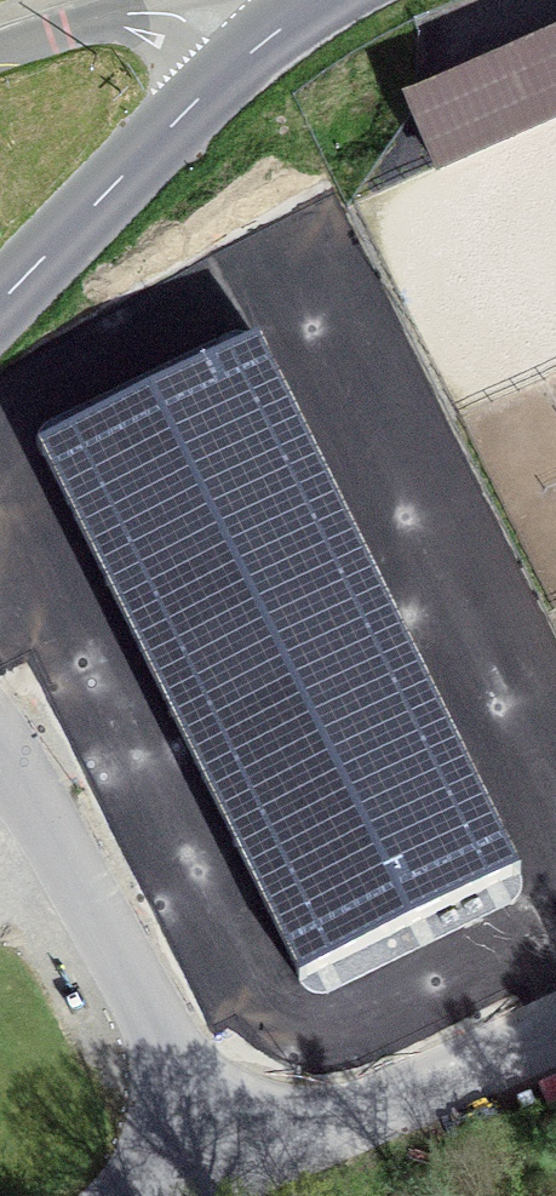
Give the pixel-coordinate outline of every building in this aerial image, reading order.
[(398,80),(437,165),(555,111),(555,10),(398,80)] [(259,330),(40,434),(298,975),(517,871),(259,330)]
